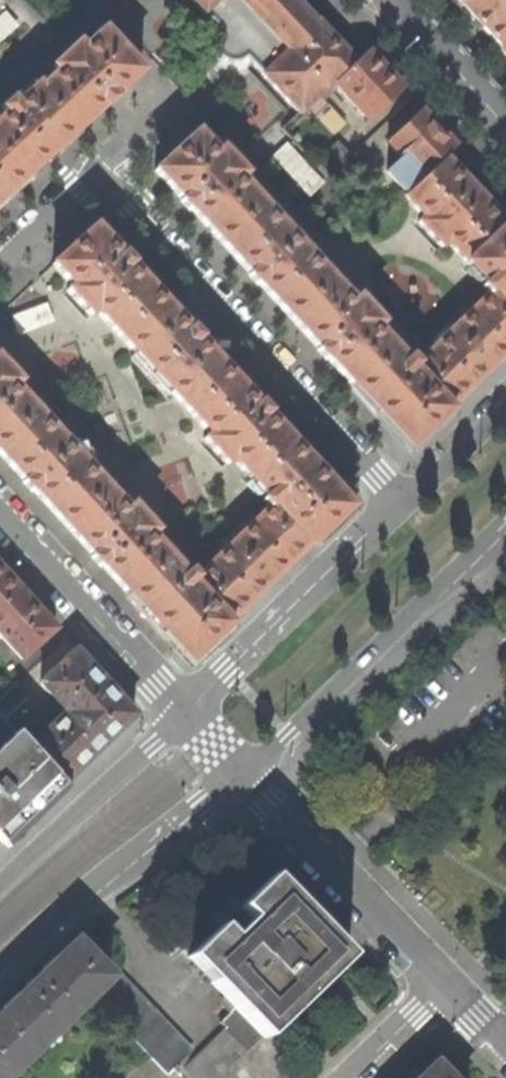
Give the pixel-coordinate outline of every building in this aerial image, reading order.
[(332,82),(354,61),(297,0),(193,0),(220,29),(217,31),(216,33),(214,39),(214,45),(215,50),(218,54),(222,58),(228,60),(233,61),(238,60),(242,58),(244,56),(299,113),(332,82)] [(500,48),(505,42),(505,0),(454,0),(456,3),(500,48)] [(17,25),(5,11),(0,15),(0,39),(17,25)] [(61,145),(103,106),(104,108),(110,103),(115,99),(113,97),(141,71),(103,30),(82,48),(78,43),(52,67),(57,72),(39,88),(36,85),(16,103),(11,98),(0,108),(5,114),(0,118),(0,201),(61,145)] [(332,82),(368,121),(402,88),(383,68),(366,50),(354,61),(332,82)] [(445,157),(456,146),(436,124),(423,110),(387,143),(403,160),(421,179),(445,157)] [(445,157),(421,179),(406,193),(403,196),(423,217),(418,222),(441,247),(446,243),(484,283),(481,287),(487,293),(415,363),(409,356),(405,360),(375,328),(380,323),(357,297),(352,302),(239,179),(244,174),(221,148),(216,153),(196,132),(155,170),(181,199),(179,201),(183,205),(189,211),(191,209),(249,273),(247,275),(250,279),(256,285),(259,283),(317,348),(316,350),(319,354),(325,360),(327,358),(373,409),(409,448),(409,447),(410,449),(451,409),(450,408),(494,365),(505,353),(505,223),(466,180),(445,157)] [(388,173),(406,193),(421,179),(403,160),(388,173)] [(229,622),(277,575),(310,544),(311,545),(351,506),(315,466),(266,413),(268,412),(263,405),(259,401),(257,403),(198,339),(200,337),(193,329),(190,327),(188,328),(130,264),(132,263),(125,255),(122,252),(120,254),(94,226),(52,264),(72,285),(67,290),(90,315),(95,311),(209,434),(203,439),(227,464),(232,459),(265,496),(261,500),(268,506),(195,576),(189,570),(185,573),(150,535),(155,530),(132,505),(126,509),(13,386),(19,381),(0,361),(0,455),(23,480),(22,482),(25,486),(31,492),(33,491),(92,555),(90,557),(93,560),(99,567),(101,565),(165,635),(190,662),(231,623),(229,622)] [(5,574),(0,578),(0,638),(1,637),(21,659),(55,628),(31,602),(5,574)] [(75,651),(41,682),(67,711),(29,746),(63,783),(134,714),(105,683),(75,651)] [(27,698),(14,685),(0,697),(0,714),(5,719),(27,698)] [(63,783),(29,746),(17,732),(0,748),(0,842),(1,843),(33,812),(63,783)] [(325,975),(346,955),(271,876),(229,917),(188,956),(236,1006),(264,1035),(287,1012),(325,975)] [(109,977),(76,941),(31,985),(0,1015),(0,1040),(21,1062),(91,994),(109,977)] [(91,994),(167,1073),(174,1067),(191,1050),(115,971),(109,977),(91,994)] [(264,1035),(236,1006),(220,1021),(225,1026),(178,1071),(174,1067),(167,1073),(172,1077),(182,1077),(183,1077),(220,1077),(264,1035)] [(0,1040),(0,1077),(4,1077),(21,1062),(0,1040)] [(438,1064),(423,1077),(451,1077),(438,1064)]
